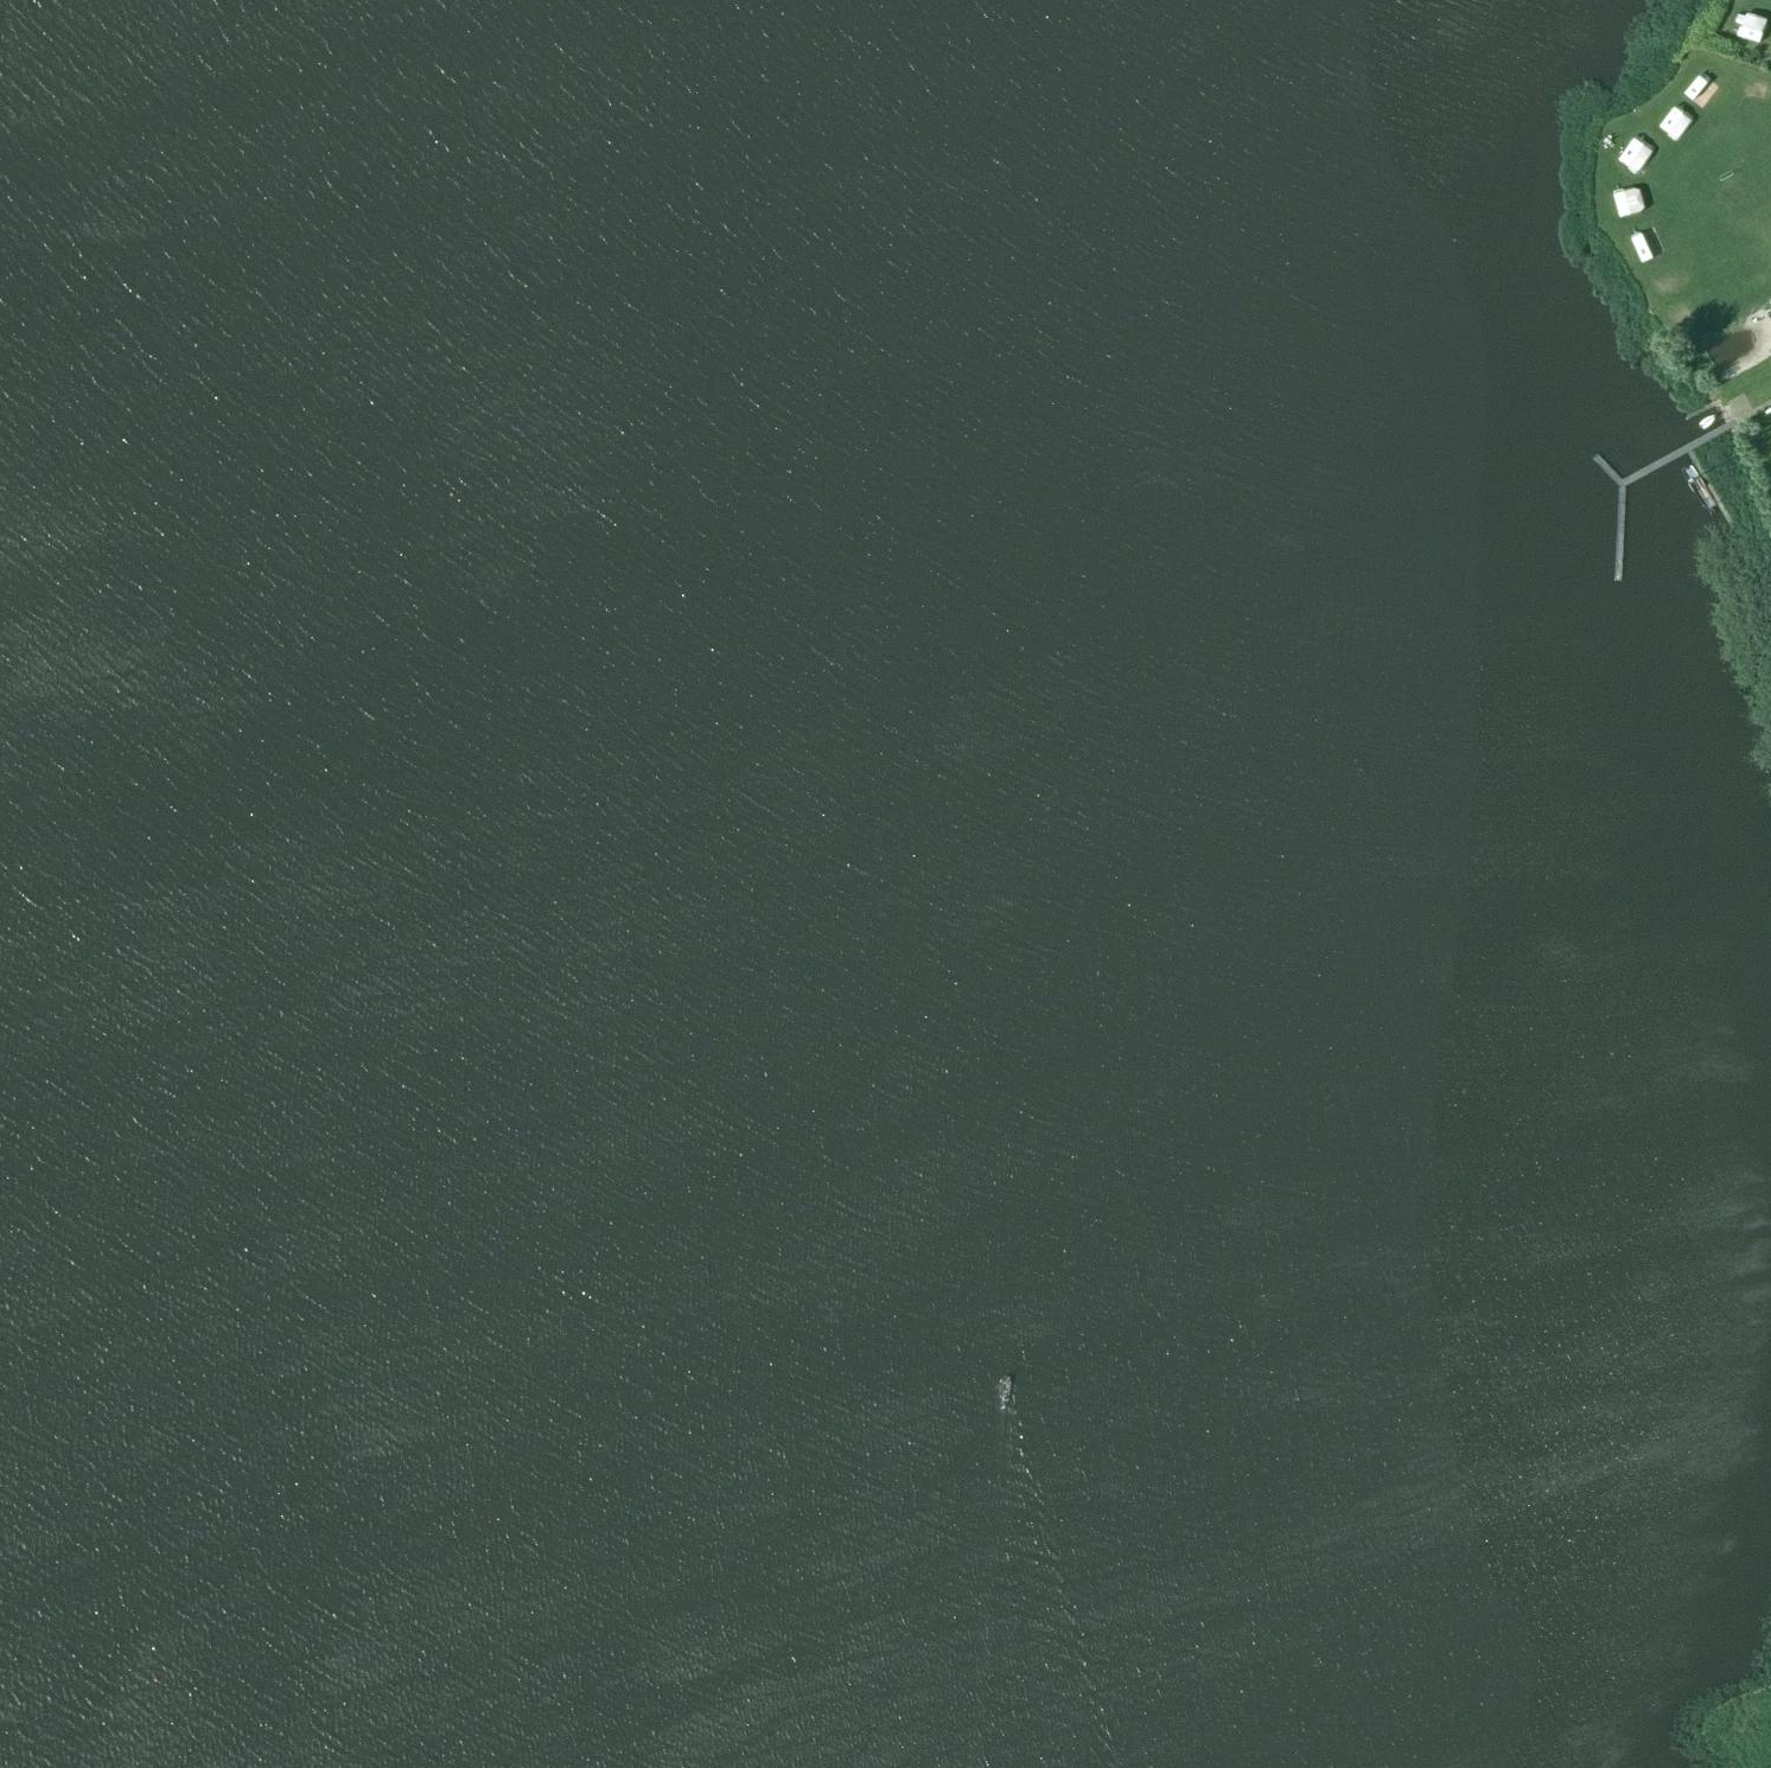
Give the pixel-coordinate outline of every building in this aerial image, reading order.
[(1630,234),(1643,261),(1668,249),(1655,221),(1630,234)]
